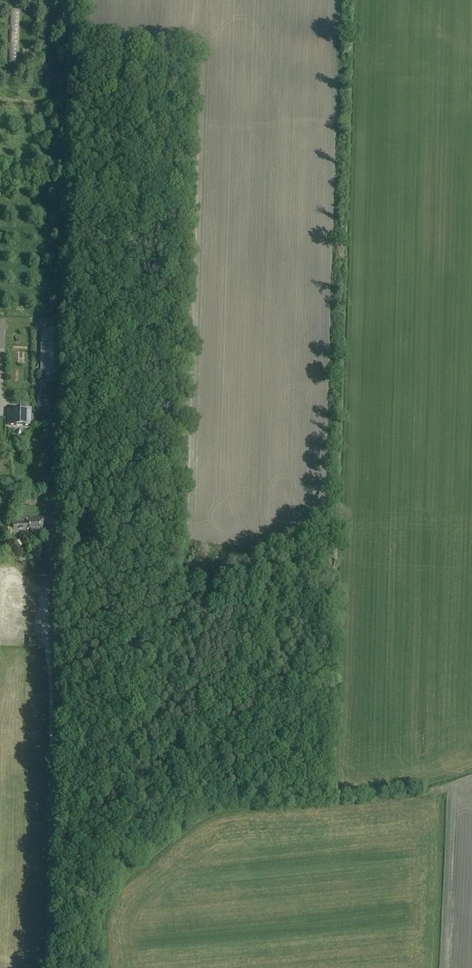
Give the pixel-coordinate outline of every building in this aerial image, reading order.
[(42,330),(41,382),(64,383),(65,330),(42,330)] [(8,425),(31,426),(31,409),(21,409),(21,410),(8,410),(8,411),(8,425)] [(60,542),(60,533),(59,517),(44,518),(44,517),(14,519),(14,523),(13,523),(14,532),(15,532),(15,535),(51,533),(51,540),(53,542),(60,542)] [(30,645),(39,645),(39,635),(30,635),(30,645)]
